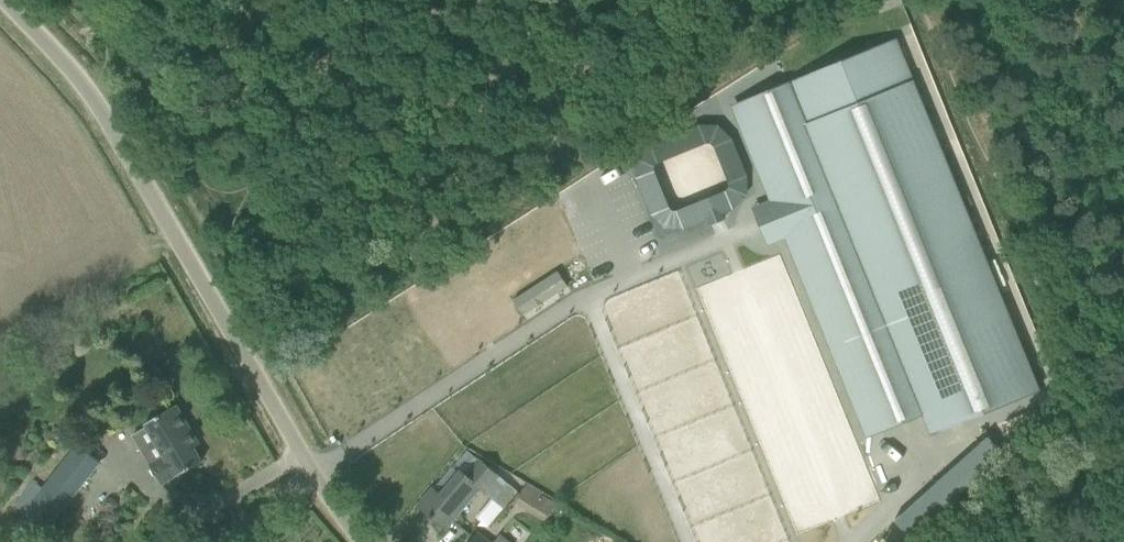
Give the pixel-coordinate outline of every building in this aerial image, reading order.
[(896,40),(749,99),(787,193),(766,201),(753,206),(768,244),(782,238),(802,230),(884,431),(922,415),(931,435),(1038,392),(896,40)] [(787,193),(749,99),(730,107),(766,201),(787,193)] [(734,139),(720,125),(700,125),(651,145),(637,158),(636,178),(651,215),(665,228),(685,230),(707,220),(711,225),(725,219),(723,215),(736,209),(748,195),(749,177),(734,139)] [(566,250),(590,230),(567,202),(543,221),(566,250)] [(606,252),(614,265),(632,254),(612,224),(566,253),(577,271),(606,252)] [(884,431),(802,230),(782,238),(863,438),(884,431)] [(557,273),(513,302),(524,317),(568,289),(557,273)] [(176,406),(170,409),(145,424),(164,458),(149,467),(160,486),(175,477),(175,478),(202,462),(193,448),(199,445),(190,431),(176,406)] [(983,441),(894,521),(910,538),(988,468),(998,458),(983,441)] [(14,442),(6,449),(11,457),(20,450),(14,442)] [(14,508),(45,533),(100,464),(78,446),(36,499),(27,491),(14,508)] [(468,449),(431,489),(417,506),(445,530),(481,487),(486,491),(499,476),(468,449)] [(476,533),(470,541),(488,541),(476,533)]
